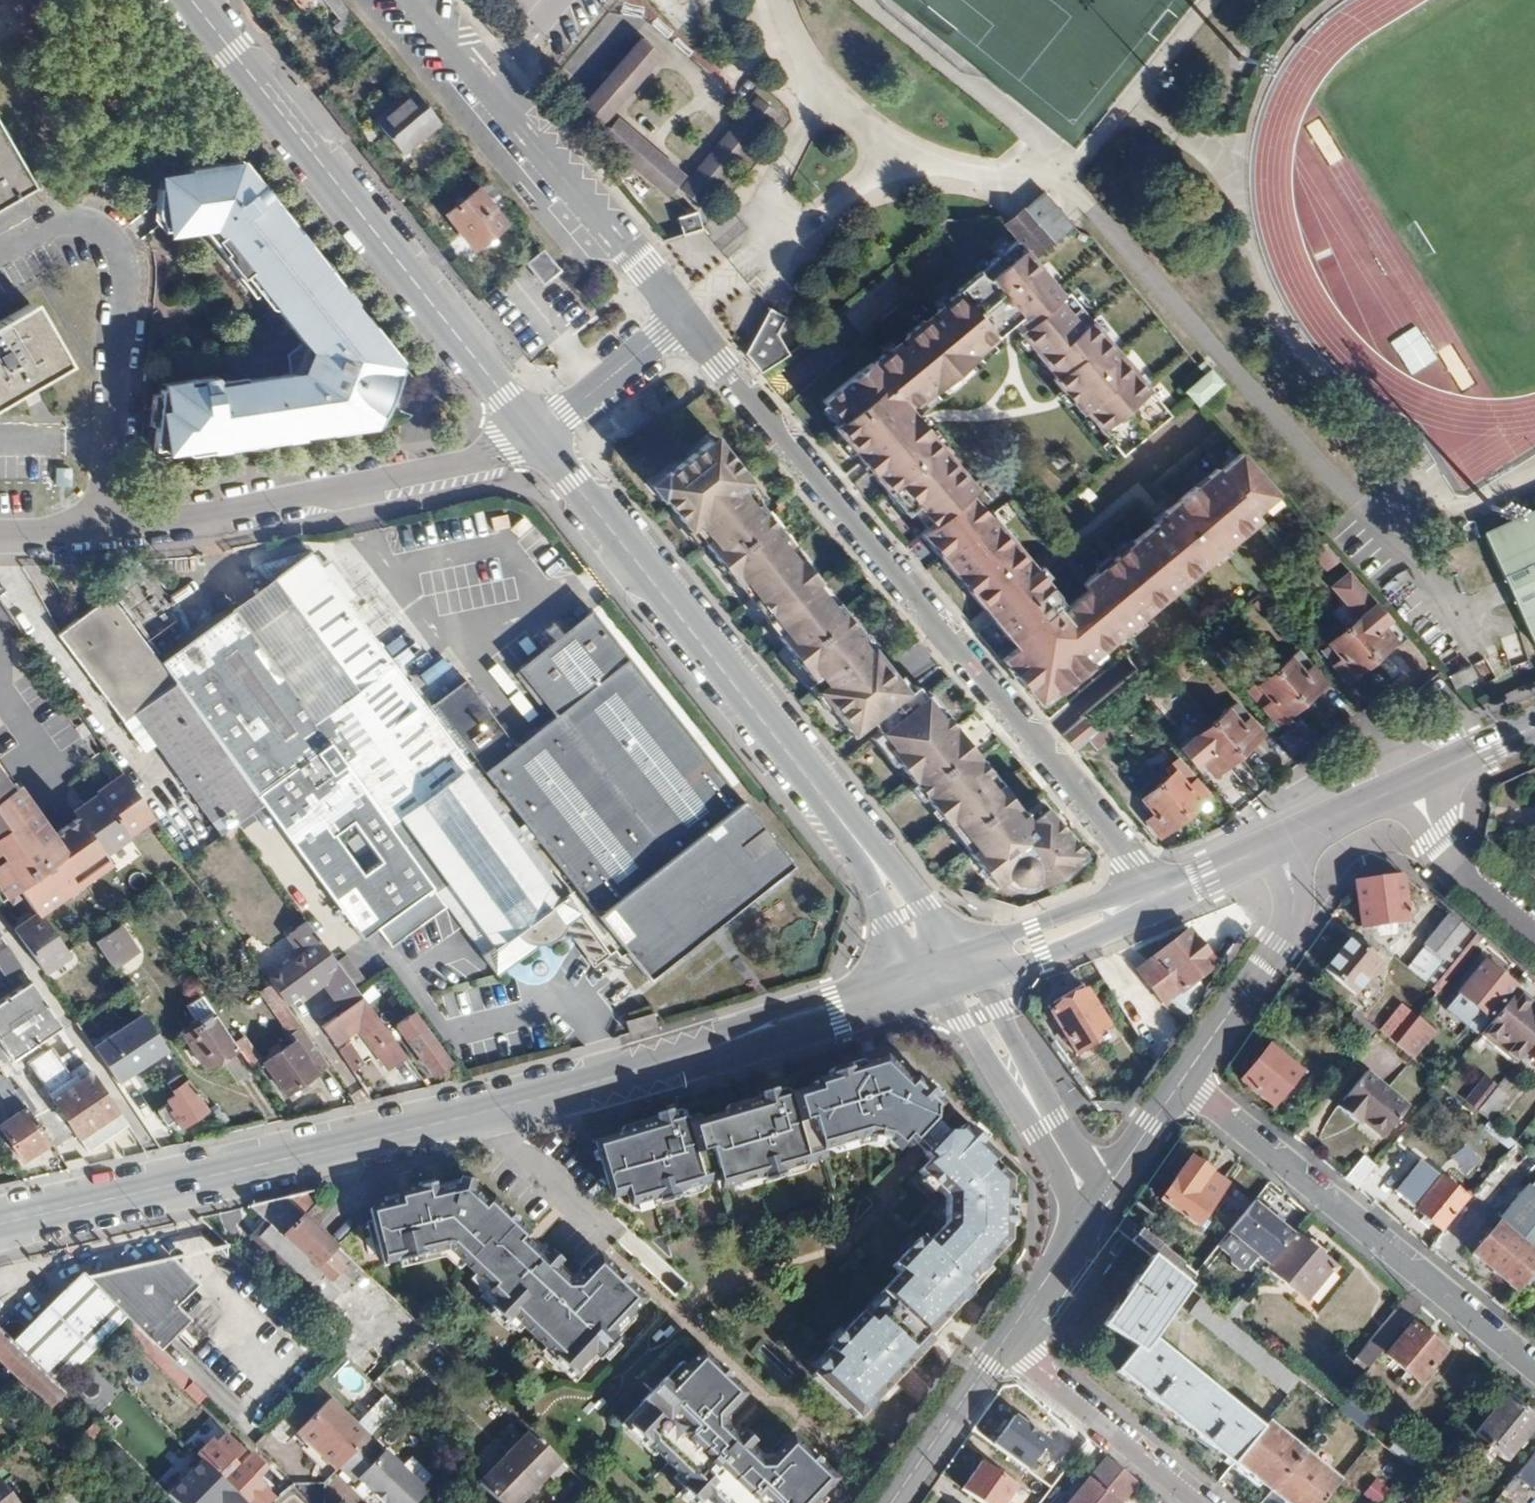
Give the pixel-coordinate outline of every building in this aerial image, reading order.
[(298,11),(303,8),(299,3),(304,0),(290,0),(298,11)] [(641,34),(578,102),(600,123),(662,53),(641,34)] [(413,87),(376,116),(402,150),(440,120),(413,87)] [(756,94),(678,187),(701,208),(779,115),(756,94)] [(616,114),(596,136),(666,194),(685,172),(616,114)] [(0,125),(0,205),(35,185),(0,125)] [(198,173),(169,177),(172,204),(177,239),(220,231),(317,352),(309,375),(208,390),(207,387),(191,388),(191,385),(170,387),(173,414),(166,414),(171,459),(380,428),(395,389),(404,367),(262,187),(257,191),(240,169),(244,164),(244,161),(197,169),(198,173)] [(506,222),(478,187),(446,212),(474,248),(506,222)] [(1021,242),(1034,258),(1073,226),(1042,191),(1003,223),(1013,235),(1021,242)] [(704,227),(724,250),(748,230),(727,207),(704,227)] [(696,209),(676,215),(682,233),(702,227),(696,209)] [(1071,419),(1107,464),(1164,417),(1034,258),(1021,242),(952,296),(955,299),(933,316),(936,320),(925,328),(922,325),(900,343),(903,347),(893,355),(890,351),(869,371),(866,368),(820,406),(834,423),(828,428),(862,469),(901,516),(907,511),(922,528),(959,498),(966,491),(902,417),(919,402),(921,404),(966,366),(966,362),(977,352),(980,353),(987,346),(987,342),(1004,329),(1010,336),(1005,341),(1043,386),(1040,390),(1068,422),(1071,419)] [(541,249),(525,261),(541,284),(558,271),(541,249)] [(0,320),(0,398),(18,389),(26,385),(34,381),(60,367),(27,306),(0,320)] [(766,311),(739,354),(758,373),(785,357),(772,334),(780,320),(766,311)] [(1415,325),(1389,340),(1409,375),(1435,360),(1415,325)] [(1181,389),(1195,406),(1223,383),(1209,367),(1181,389)] [(705,435),(650,481),(685,528),(689,525),(735,584),(741,579),(781,628),(775,634),(817,686),(813,689),(831,709),(838,703),(846,713),(886,682),(879,674),(886,669),(868,646),(864,650),(854,640),(860,635),(832,599),(828,602),(811,581),(815,576),(799,555),(795,558),(776,536),(780,532),(754,500),(748,503),(735,487),(741,481),(705,435)] [(984,619),(1007,647),(997,655),(1040,709),(1100,657),(1096,652),(1254,523),(1249,517),(1272,497),(1236,456),(1212,476),(1207,469),(1154,512),(1159,518),(1149,527),(1147,524),(1074,585),(1080,592),(1050,616),(1046,612),(1046,596),(978,516),(977,517),(959,498),(922,528),(914,535),(923,547),(932,547),(938,555),(933,559),(951,580),(957,576),(963,583),(962,591),(984,619)] [(54,465),(52,483),(69,485),(71,467),(54,465)] [(1322,567),(1335,558),(1324,542),(1311,551),(1322,567)] [(1510,554),(1534,609),(1534,543),(1510,554)] [(292,601),(249,632),(328,742),(481,954),(507,935),(519,950),(559,923),(587,961),(591,967),(597,962),(613,951),(310,550),(261,560),(292,601)] [(185,699),(158,661),(110,595),(95,605),(161,696),(149,705),(158,718),(185,699)] [(161,696),(95,605),(82,614),(149,705),(161,696)] [(328,742),(249,632),(233,608),(158,661),(185,699),(254,795),(328,742)] [(794,866),(591,610),(541,649),(543,651),(537,655),(561,686),(567,681),(580,697),(539,729),(487,663),(433,707),(627,952),(649,980),(794,866)] [(150,724),(158,718),(149,705),(82,614),(58,632),(123,723),(141,711),(150,724)] [(1357,621),(1344,632),(1369,663),(1392,644),(1380,630),(1370,637),(1357,621)] [(382,646),(397,665),(418,650),(403,630),(382,646)] [(1369,663),(1344,632),(1322,653),(1332,663),(1341,655),(1343,658),(1335,666),(1347,682),(1369,663)] [(1353,677),(1369,699),(1410,669),(1394,647),(1353,677)] [(412,672),(430,701),(461,681),(442,652),(412,672)] [(1295,657),(1272,676),(1298,706),(1320,688),(1295,657)] [(1470,666),(1449,672),(1453,686),(1474,679),(1470,666)] [(1298,706),(1272,676),(1249,695),(1275,725),(1298,706)] [(912,684),(869,720),(888,745),(881,750),(908,784),(911,781),(936,812),(940,808),(963,835),(956,840),(983,874),(993,866),(1000,872),(1005,873),(1010,872),(1015,868),(1020,875),(1044,878),(1054,876),(1062,873),(1070,866),(1066,862),(1076,853),(1042,812),(1028,825),(1024,820),(1019,824),(1007,811),(1011,807),(994,786),(984,793),(973,779),(982,770),(967,751),(956,759),(948,750),(958,741),(938,716),(934,719),(916,696),(920,693),(912,684)] [(1324,699),(1276,737),(1290,755),(1339,718),(1324,699)] [(1233,707),(1210,726),(1237,758),(1260,740),(1233,707)] [(858,728),(846,713),(839,719),(851,734),(858,728)] [(1093,735),(1088,740),(1098,752),(1114,738),(1104,726),(1093,735)] [(1237,758),(1210,726),(1187,745),(1179,751),(1192,767),(1200,761),(1214,778),(1237,758)] [(329,767),(279,803),(325,867),(312,875),(342,916),(405,871),(329,767)] [(160,817),(129,775),(104,793),(135,835),(160,817)] [(1169,777),(1156,789),(1182,821),(1204,800),(1191,785),(1182,793),(1169,777)] [(76,816),(49,836),(11,783),(7,787),(0,778),(0,892),(11,884),(36,915),(72,891),(111,862),(76,816)] [(135,835),(104,793),(90,802),(81,787),(76,799),(76,816),(111,862),(139,840),(135,835)] [(1182,821),(1156,789),(1144,800),(1157,816),(1147,824),(1159,839),(1182,821)] [(1399,877),(1352,884),(1359,928),(1407,922),(1399,877)] [(39,915),(15,932),(46,974),(70,957),(39,915)] [(1422,947),(1441,962),(1467,931),(1447,916),(1422,947)] [(284,1005),(319,982),(343,1014),(362,1000),(307,924),(287,939),(301,957),(267,979),(284,1005)] [(118,927),(94,944),(110,967),(135,950),(118,927)] [(1479,941),(1467,931),(1441,962),(1453,971),(1479,941)] [(1190,933),(1140,971),(1166,1005),(1178,996),(1185,1004),(1176,1016),(1184,1022),(1204,994),(1195,983),(1216,967),(1190,933)] [(159,977),(170,969),(181,985),(189,979),(162,940),(143,954),(159,977)] [(1349,940),(1324,971),(1354,994),(1379,963),(1349,940)] [(0,948),(0,969),(15,962),(7,945),(0,948)] [(1515,989),(1484,963),(1445,1010),(1476,1036),(1479,1033),(1511,994),(1515,989)] [(0,999),(0,1045),(11,1061),(36,1043),(51,1065),(34,1076),(86,1153),(87,1154),(87,1153),(125,1128),(27,980),(0,999)] [(195,1017),(206,1004),(193,994),(183,1007),(195,1017)] [(1534,1040),(1534,1013),(1511,994),(1479,1033),(1515,1064),(1534,1040)] [(1088,995),(1054,1016),(1079,1057),(1100,1044),(1097,1039),(1110,1031),(1088,995)] [(391,1080),(410,1067),(362,1000),(343,1014),(323,1029),(337,1049),(371,1023),(374,1028),(372,1029),(387,1049),(375,1058),(391,1080)] [(1378,1033),(1392,1045),(1416,1017),(1401,1005),(1378,1033)] [(1375,1031),(1351,1011),(1338,1027),(1362,1047),(1375,1031)] [(235,1047),(211,1012),(180,1034),(205,1070),(236,1048),(235,1047)] [(415,1014),(397,1027),(433,1077),(451,1064),(415,1014)] [(141,1015),(90,1049),(113,1085),(165,1050),(141,1015)] [(1416,1017),(1392,1045),(1409,1058),(1432,1030),(1416,1017)] [(244,1041),(235,1047),(236,1048),(249,1068),(259,1062),(244,1041)] [(295,1043),(264,1065),(287,1096),(317,1074),(295,1043)] [(1272,1046),(1242,1083),(1273,1109),(1304,1072),(1272,1046)] [(911,1139),(917,1141),(939,1118),(936,1111),(940,1105),(917,1082),(911,1087),(882,1058),(814,1077),(815,1083),(786,1092),(788,1097),(778,1100),(777,1096),(684,1120),(682,1114),(669,1117),(667,1110),(651,1114),(653,1118),(591,1135),(606,1197),(621,1193),(624,1205),(628,1203),(626,1199),(640,1194),(642,1201),(650,1199),(651,1204),(711,1184),(714,1195),(756,1183),(756,1188),(782,1179),(780,1174),(791,1170),(793,1176),(814,1170),(812,1163),(829,1157),(828,1153),(839,1150),(841,1155),(854,1153),(857,1159),(873,1153),(871,1148),(889,1143),(898,1151),(911,1139)] [(1406,1108),(1364,1072),(1335,1107),(1355,1124),(1358,1120),(1380,1138),(1406,1108)] [(2,1075),(0,1077),(0,1095),(3,1100),(14,1092),(2,1075)] [(205,1111),(181,1075),(166,1085),(173,1095),(165,1100),(167,1103),(159,1109),(169,1124),(177,1118),(183,1126),(205,1111)] [(1494,1089),(1475,1112),(1487,1122),(1506,1099),(1494,1089)] [(25,1109),(0,1126),(0,1129),(22,1161),(48,1143),(25,1109)] [(946,1140),(923,1163),(927,1167),(915,1179),(943,1205),(944,1234),(926,1251),(920,1246),(892,1275),(897,1281),(827,1356),(831,1361),(807,1386),(857,1430),(897,1386),(929,1350),(923,1345),(934,1333),(941,1325),(968,1296),(961,1290),(997,1251),(994,1186),(975,1169),(980,1164),(958,1136),(953,1140),(946,1140)] [(1394,1187),(1414,1155),(1402,1147),(1382,1180),(1394,1187)] [(1355,1190),(1374,1167),(1361,1156),(1342,1180),(1355,1190)] [(1197,1226),(1227,1183),(1190,1158),(1160,1201),(1197,1226)] [(1419,1162),(1394,1193),(1441,1232),(1467,1202),(1419,1162)] [(588,1352),(596,1358),(613,1339),(606,1332),(635,1299),(589,1259),(566,1286),(549,1271),(553,1266),(543,1257),(539,1262),(519,1245),(523,1240),(486,1207),(482,1211),(465,1196),(465,1193),(462,1194),(458,1190),(368,1211),(379,1263),(437,1248),(496,1297),(491,1302),(510,1320),(515,1314),(574,1367),(588,1352)] [(1471,1256),(1513,1290),(1534,1263),(1534,1198),(1525,1190),(1471,1256)] [(250,1207),(273,1229),(346,1298),(350,1302),(354,1298),(349,1293),(355,1287),(344,1276),(355,1265),(305,1217),(320,1202),(310,1193),(250,1207)] [(1292,1236),(1252,1202),(1225,1234),(1265,1268),(1292,1236)] [(346,1298),(273,1229),(263,1240),(335,1309),(346,1298)] [(1130,1241),(1151,1258),(1174,1277),(1185,1263),(1141,1229),(1130,1241)] [(1292,1236),(1265,1268),(1302,1301),(1330,1269),(1292,1236)] [(1258,1432),(1145,1336),(1185,1287),(1182,1284),(1174,1277),(1151,1258),(1103,1325),(1133,1350),(1114,1374),(1167,1418),(1174,1424),(1228,1469),(1233,1463),(1258,1432)] [(110,1267),(89,1282),(128,1319),(158,1349),(173,1333),(158,1319),(196,1281),(193,1278),(175,1267),(152,1261),(130,1261),(110,1267)] [(89,1282),(82,1275),(28,1330),(22,1324),(4,1325),(0,1330),(0,1332),(58,1388),(128,1319),(89,1282)] [(1419,1307),(1406,1296),(1388,1319),(1401,1329),(1419,1307)] [(1262,1376),(1274,1362),(1199,1298),(1187,1311),(1262,1376)] [(1443,1353),(1410,1326),(1386,1356),(1418,1383),(1443,1353)] [(0,1332),(0,1362),(51,1412),(66,1396),(58,1388),(0,1332)] [(149,1356),(177,1388),(186,1380),(157,1349),(149,1356)] [(821,1502),(835,1487),(793,1451),(774,1473),(768,1468),(764,1472),(752,1460),(747,1466),(734,1455),(739,1450),(722,1435),(745,1409),(701,1369),(686,1386),(680,1380),(646,1418),(628,1438),(647,1456),(651,1452),(681,1480),(677,1484),(688,1495),(687,1497),(693,1502),(822,1502),(821,1502)] [(205,1394),(193,1383),(185,1391),(198,1403),(205,1394)] [(384,1394),(368,1407),(379,1421),(395,1408),(384,1394)] [(1489,1448),(1520,1411),(1504,1398),(1473,1436),(1489,1448)] [(371,1438),(333,1400),(301,1432),(339,1471),(342,1467),(371,1438)] [(1520,1411),(1489,1448),(1504,1461),(1534,1423),(1520,1411)] [(991,1444),(1025,1469),(1047,1440),(1013,1415),(991,1444)] [(1269,1492),(1300,1454),(1264,1425),(1258,1432),(1233,1463),(1269,1492)] [(477,1484),(497,1502),(520,1502),(561,1462),(528,1430),(477,1484)] [(384,1451),(371,1438),(342,1467),(355,1482),(359,1477),(384,1451)] [(1513,1473),(1534,1491),(1534,1446),(1513,1473)] [(384,1451),(359,1477),(384,1502),(417,1502),(429,1491),(387,1448),(384,1451)] [(248,1453),(222,1480),(246,1502),(261,1487),(253,1480),(265,1468),(248,1453)] [(1269,1492),(1282,1502),(1322,1502),(1337,1485),(1300,1454),(1269,1492)] [(1106,1457),(1089,1478),(1104,1489),(1121,1469),(1106,1457)] [(981,1460),(961,1489),(981,1502),(1005,1502),(1017,1485),(981,1460)] [(1104,1489),(1121,1502),(1137,1482),(1121,1469),(1104,1489)] [(1373,1502),(1378,1502),(1389,1489),(1374,1477),(1361,1493),(1373,1502)] [(1104,1489),(1089,1478),(1068,1502),(1092,1502),(1104,1489)] [(191,1502),(239,1502),(214,1479),(191,1502)] [(0,1481),(0,1502),(18,1502),(0,1481)] [(1121,1502),(1104,1489),(1092,1502),(1120,1502),(1121,1502)] [(52,1501),(53,1502),(78,1502),(65,1491),(52,1501)]
